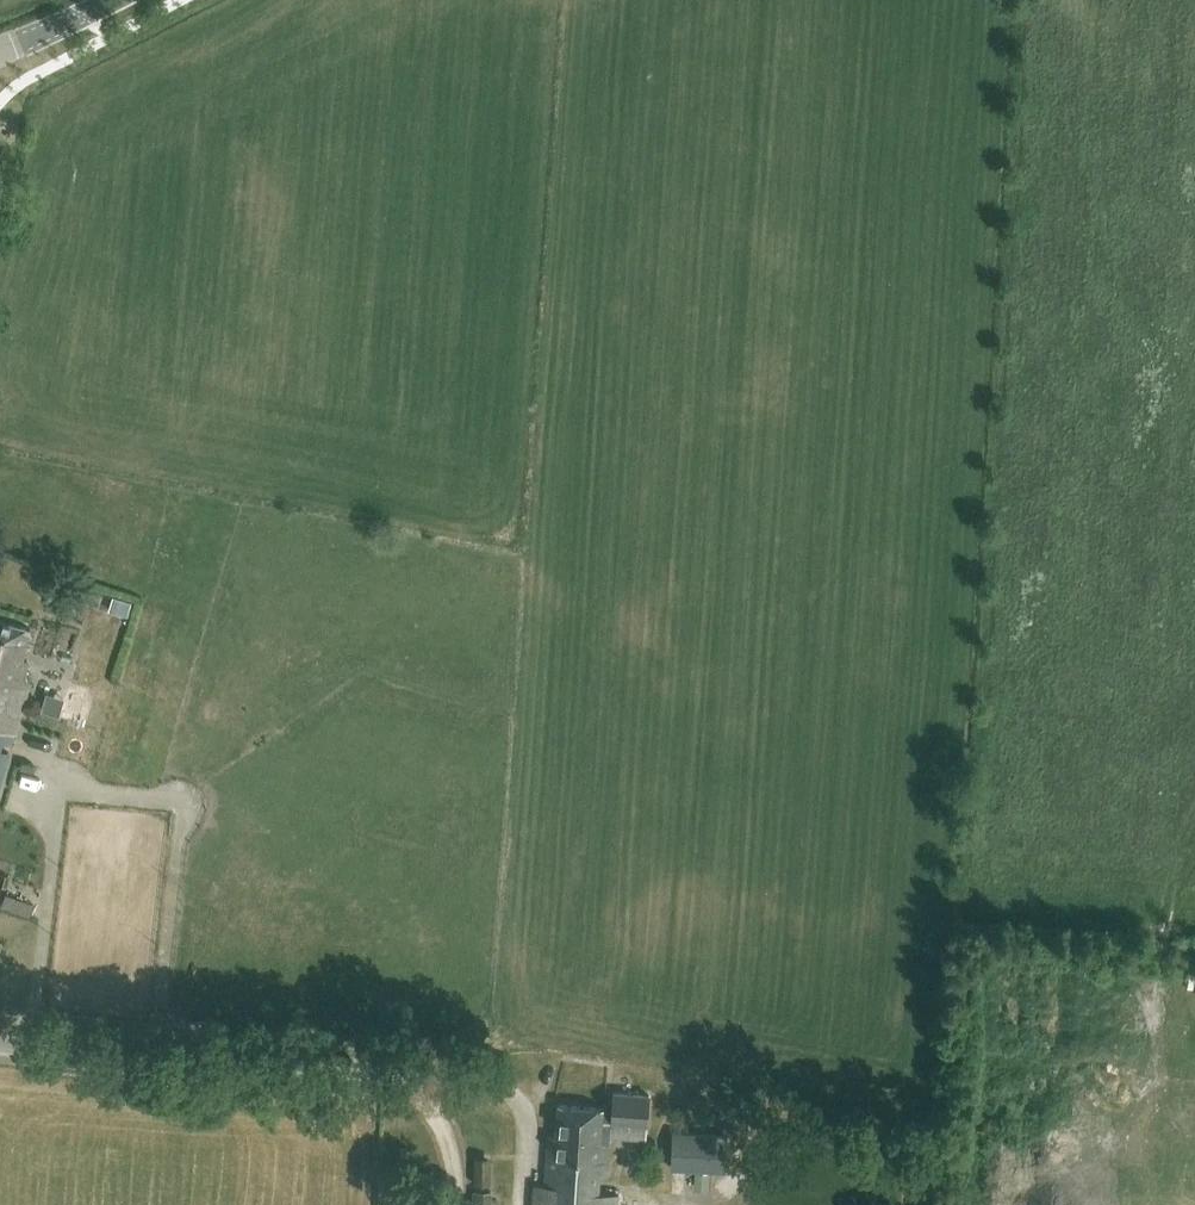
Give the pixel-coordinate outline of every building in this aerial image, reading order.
[(26,659),(18,657),(27,625),(0,618),(0,765),(2,757),(6,754),(27,682),(22,671),(26,659)] [(622,1134),(622,1136),(644,1138),(647,1094),(614,1092),(612,1112),(604,1112),(603,1122),(613,1123),(612,1133),(622,1134)] [(604,1112),(602,1112),(602,1107),(557,1103),(555,1136),(548,1135),(544,1185),(533,1184),(532,1204),(616,1204),(617,1193),(597,1192),(598,1177),(607,1177),(609,1142),(608,1142),(609,1135),(622,1136),(622,1134),(612,1133),(613,1123),(603,1122),(604,1112)] [(799,1130),(782,1128),(780,1142),(797,1145),(799,1130)] [(676,1165),(730,1166),(731,1140),(677,1138),(676,1165)] [(472,1184),(491,1183),(491,1156),(472,1155),(472,1184)] [(491,1191),(473,1191),(473,1204),(491,1204),(491,1191)]
